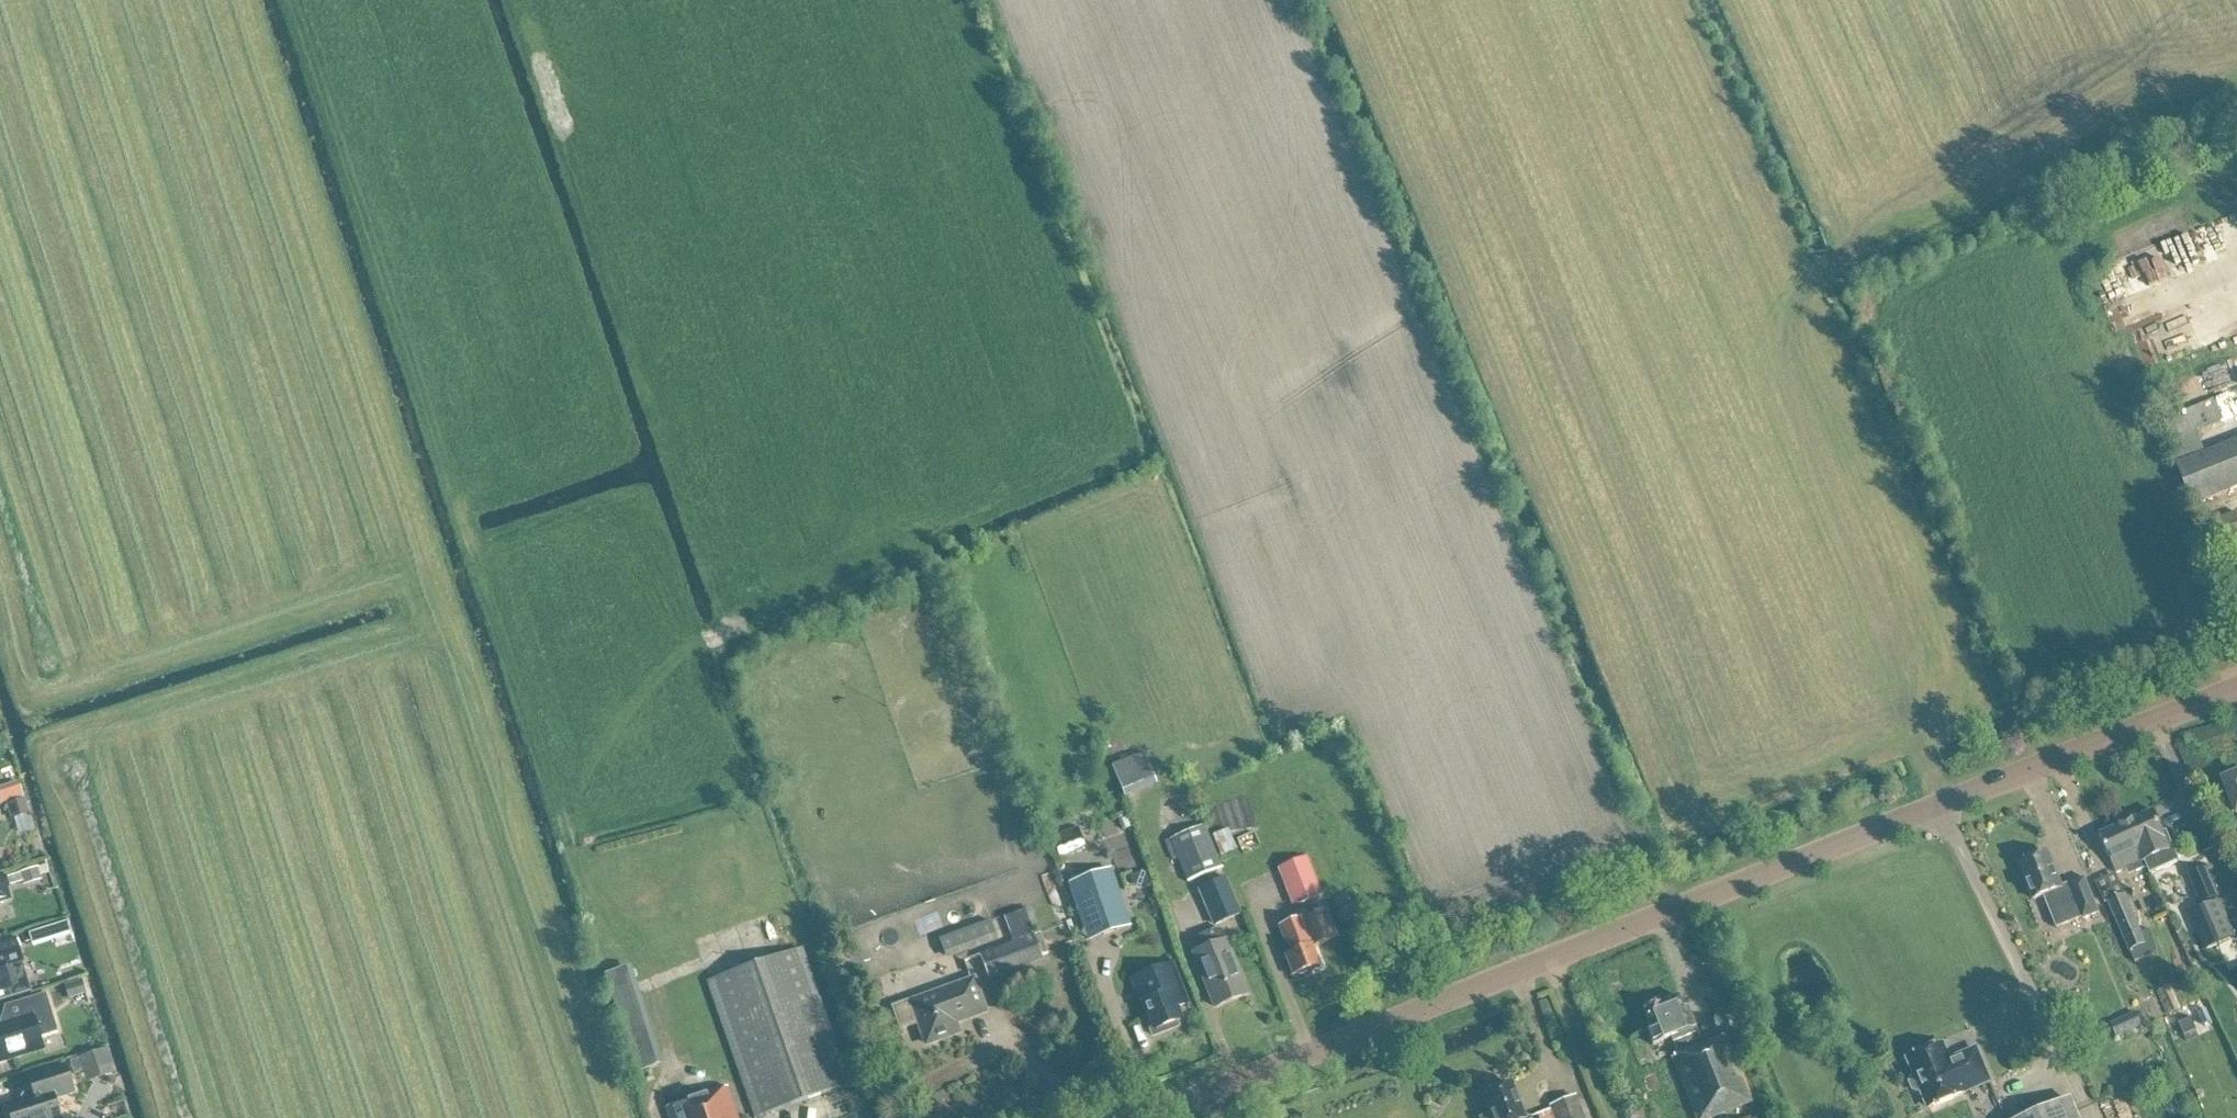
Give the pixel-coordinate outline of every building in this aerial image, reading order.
[(2180,439),(2222,423),(2214,400),(2171,417),(2180,439)] [(2236,489),(2236,441),(2178,465),(2194,506),(2236,489)] [(2236,543),(2236,514),(2203,528),(2213,552),(2236,543)] [(1144,754),(1136,758),(1112,768),(1125,799),(1157,785),(1144,754)] [(2236,813),(2236,773),(2226,777),(2227,781),(2224,782),(2236,813)] [(6,791),(0,793),(0,796),(3,806),(7,805),(26,799),(22,789),(7,794),(6,791)] [(30,816),(25,801),(7,806),(11,821),(30,816)] [(2145,862),(2148,868),(2151,875),(2180,862),(2167,832),(2163,834),(2154,812),(2128,824),(2144,862),(2145,862)] [(1130,829),(1124,813),(1117,816),(1123,832),(1130,829)] [(2144,862),(2128,824),(2101,836),(2117,874),(2127,870),(2130,876),(2148,868),(2145,862),(2144,862)] [(1170,841),(1188,884),(1221,871),(1204,828),(1170,841)] [(1239,850),(1234,837),(1230,829),(1227,831),(1212,836),(1221,857),(1239,850)] [(1085,849),(1078,830),(1054,838),(1060,858),(1085,849)] [(1239,850),(1255,844),(1249,831),(1234,837),(1239,850)] [(2100,915),(2086,879),(2062,889),(2048,854),(2021,865),(2035,901),(2045,897),(2057,929),(2083,919),(2083,921),(2100,915)] [(1295,906),(1319,896),(1304,860),(1280,870),(1295,906)] [(42,877),(51,874),(48,865),(39,868),(21,874),(15,876),(17,884),(24,882),(25,886),(43,880),(42,877)] [(2202,905),(2219,898),(2207,870),(2190,877),(2202,905)] [(1105,937),(1120,931),(1118,926),(1130,922),(1121,897),(1112,872),(1085,881),(1094,906),(1105,937)] [(1141,873),(1128,878),(1131,885),(1146,890),(1152,887),(1147,875),(1141,873)] [(10,899),(2,874),(0,875),(0,901),(10,899)] [(2120,875),(2101,879),(2105,899),(2124,895),(2120,875)] [(1226,879),(1202,889),(1216,926),(1241,916),(1226,879)] [(2131,952),(2147,945),(2126,896),(2109,903),(2131,952)] [(2236,939),(2221,902),(2191,915),(2206,951),(2236,939)] [(1048,954),(1041,935),(1034,937),(1025,912),(1004,919),(1013,944),(980,957),(989,982),(1043,962),(1041,956),(1048,954)] [(1311,948),(1336,938),(1326,913),(1301,923),(1300,920),(1279,929),(1290,956),(1286,957),(1294,977),(1319,967),(1311,948)] [(946,960),(997,941),(990,922),(939,941),(946,960)] [(48,929),(29,935),(33,949),(53,942),(48,929)] [(1246,996),(1225,943),(1219,929),(1203,936),(1208,949),(1194,955),(1215,1008),(1246,996)] [(32,993),(23,966),(16,940),(0,945),(0,1003),(32,993)] [(1079,957),(1076,946),(1066,950),(1070,960),(1079,957)] [(849,1087),(800,949),(708,981),(756,1117),(760,1117),(849,1087)] [(1169,961),(1170,965),(1144,975),(1153,999),(1144,1003),(1150,1019),(1146,1020),(1153,1037),(1172,1030),(1170,1026),(1180,1022),(1175,1010),(1186,1006),(1188,1010),(1189,1009),(1170,961),(1169,961)] [(636,1075),(657,1068),(624,967),(605,974),(636,1075)] [(986,1014),(974,981),(894,1009),(901,1030),(918,1024),(925,1044),(932,1042),(933,1044),(959,1035),(956,1025),(986,1014)] [(86,996),(82,982),(64,987),(69,1001),(86,996)] [(2182,1011),(2171,986),(2156,993),(2167,1018),(2182,1011)] [(46,995),(5,1008),(11,1024),(0,1028),(0,1065),(44,1051),(41,1040),(59,1034),(46,995)] [(1678,998),(1661,1005),(1660,1004),(1655,1003),(1646,1007),(1643,1011),(1649,1027),(1647,1033),(1653,1047),(1671,1040),(1673,1045),(1673,1044),(1678,1057),(1673,1059),(1696,1117),(1713,1117),(1750,1104),(1724,1039),(1702,1047),(1697,1035),(1687,1009),(1683,1011),(1678,998)] [(2143,1027),(2137,1013),(2111,1025),(2117,1039),(2143,1027)] [(2178,1025),(2184,1037),(2196,1031),(2190,1019),(2178,1025)] [(1991,1082),(1978,1050),(1951,1061),(1944,1045),(1910,1059),(1917,1077),(1912,1079),(1910,1083),(1914,1091),(1918,1093),(1923,1091),(1930,1108),(1965,1094),(1964,1093),(1991,1082)] [(112,1068),(107,1051),(79,1060),(85,1077),(112,1068)] [(66,1067),(28,1079),(33,1093),(23,1096),(21,1103),(6,1107),(10,1117),(61,1117),(55,1101),(75,1095),(66,1067)] [(1511,1085),(1496,1091),(1495,1089),(1486,1093),(1486,1095),(1482,1097),(1490,1116),(1486,1117),(1523,1117),(1511,1085)] [(726,1088),(666,1109),(669,1117),(736,1117),(726,1088)] [(1550,1108),(1551,1111),(1554,1117),(1583,1117),(1575,1098),(1550,1108)] [(2072,1099),(2028,1117),(2080,1117),(2072,1099)]
